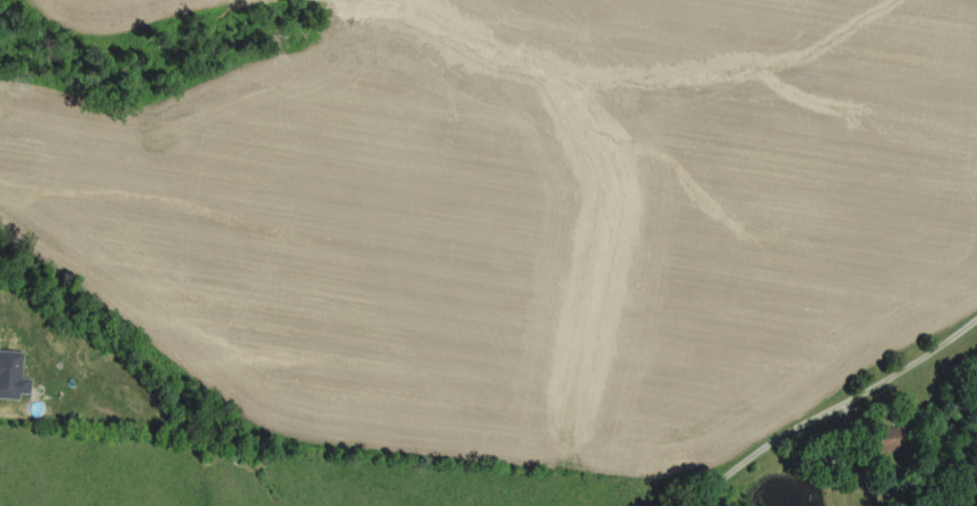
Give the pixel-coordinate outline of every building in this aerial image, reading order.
[(0,349),(0,397),(14,398),(15,391),(26,392),(27,377),(16,376),(18,351),(0,349)] [(899,447),(898,426),(867,428),(869,449),(899,447)]
